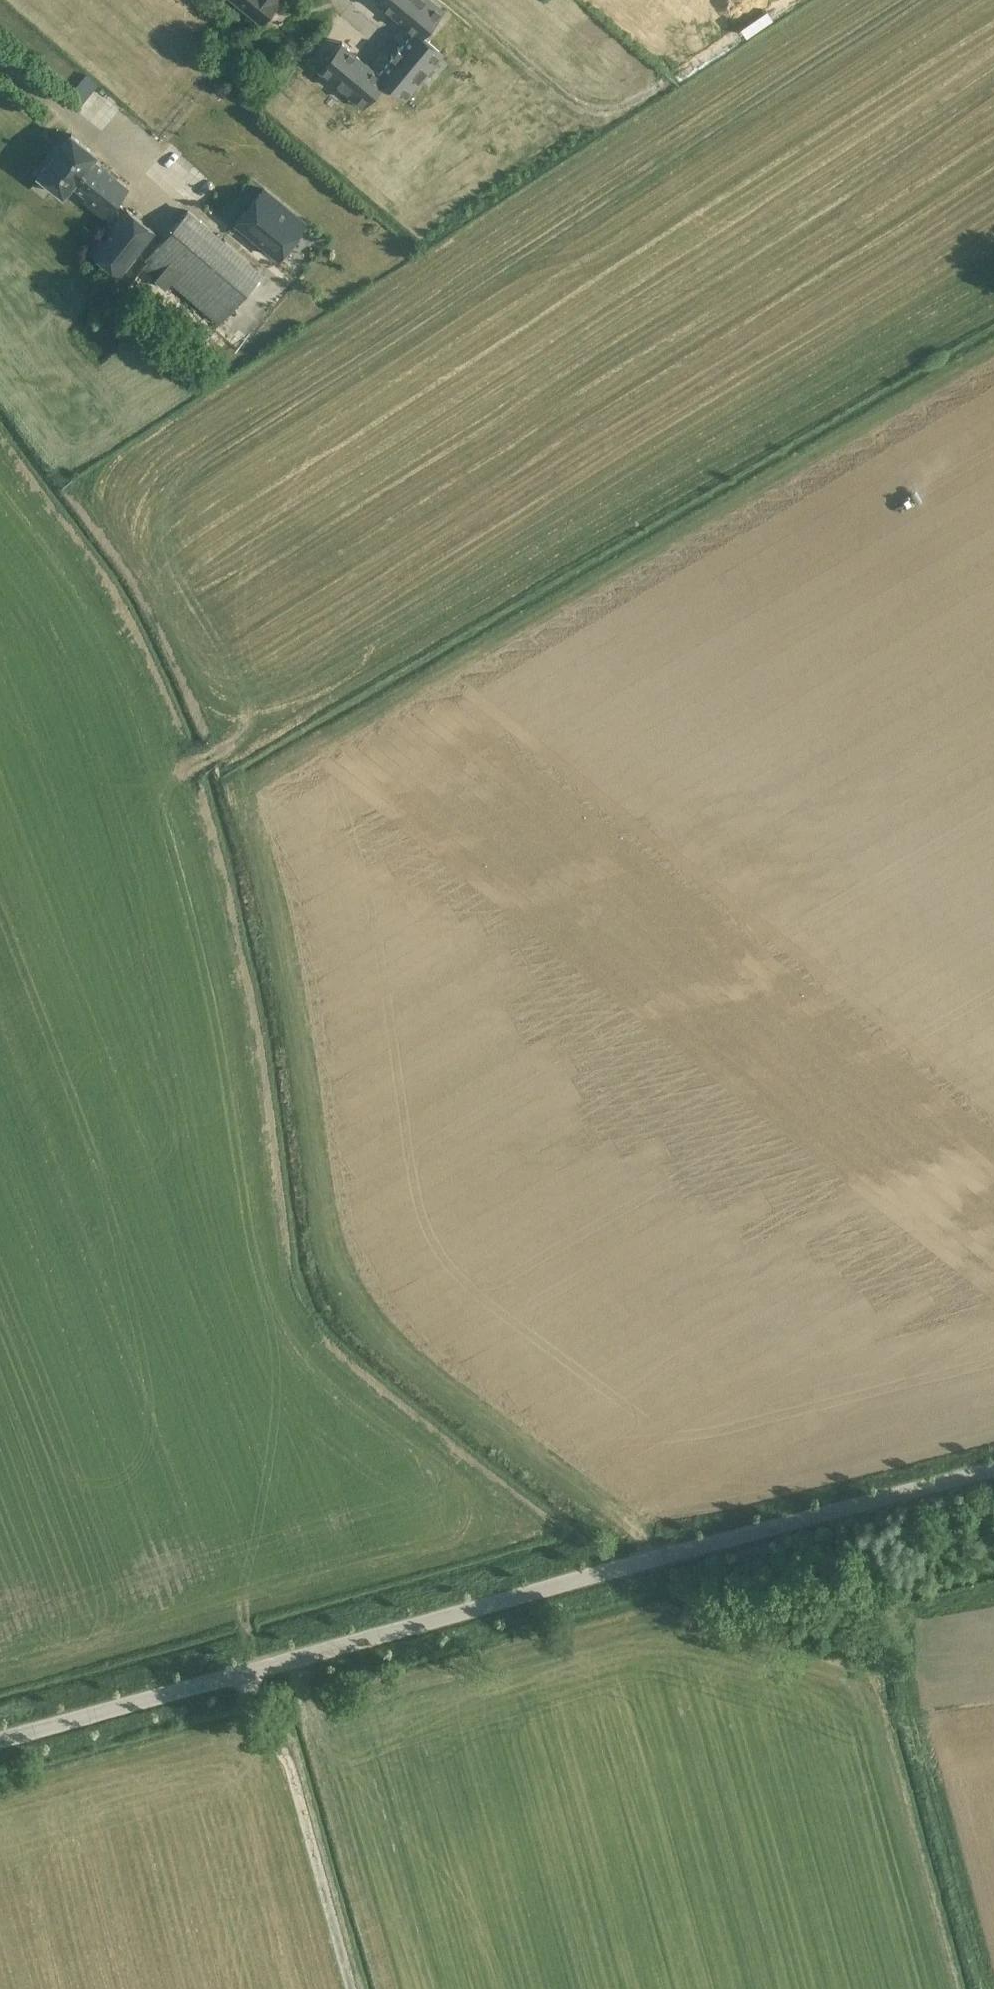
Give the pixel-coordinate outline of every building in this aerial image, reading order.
[(262,22),(279,1),(277,0),(235,0),(262,22)] [(415,30),(421,35),(441,12),(427,0),(379,0),(415,30)] [(774,3),(772,0),(752,0),(745,4),(750,15),(774,3)] [(440,51),(421,35),(415,30),(401,48),(399,46),(392,55),(394,56),(379,74),(385,79),(404,94),(416,80),(418,82),(430,67),(428,65),(440,51)] [(342,43),(323,67),(337,79),(335,81),(349,93),(351,91),(366,103),(385,79),(379,74),(342,43)] [(96,153),(72,134),(39,174),(63,194),(73,182),(92,158),(96,153)] [(106,215),(115,223),(126,209),(117,202),(128,187),(92,158),(73,182),(87,194),(83,199),(105,216),(106,215)] [(280,257),(307,223),(264,188),(237,222),(280,257)] [(127,208),(126,209),(115,223),(111,227),(92,251),(119,273),(154,230),(127,208)] [(262,274),(188,210),(146,259),(220,323),(262,274)]
